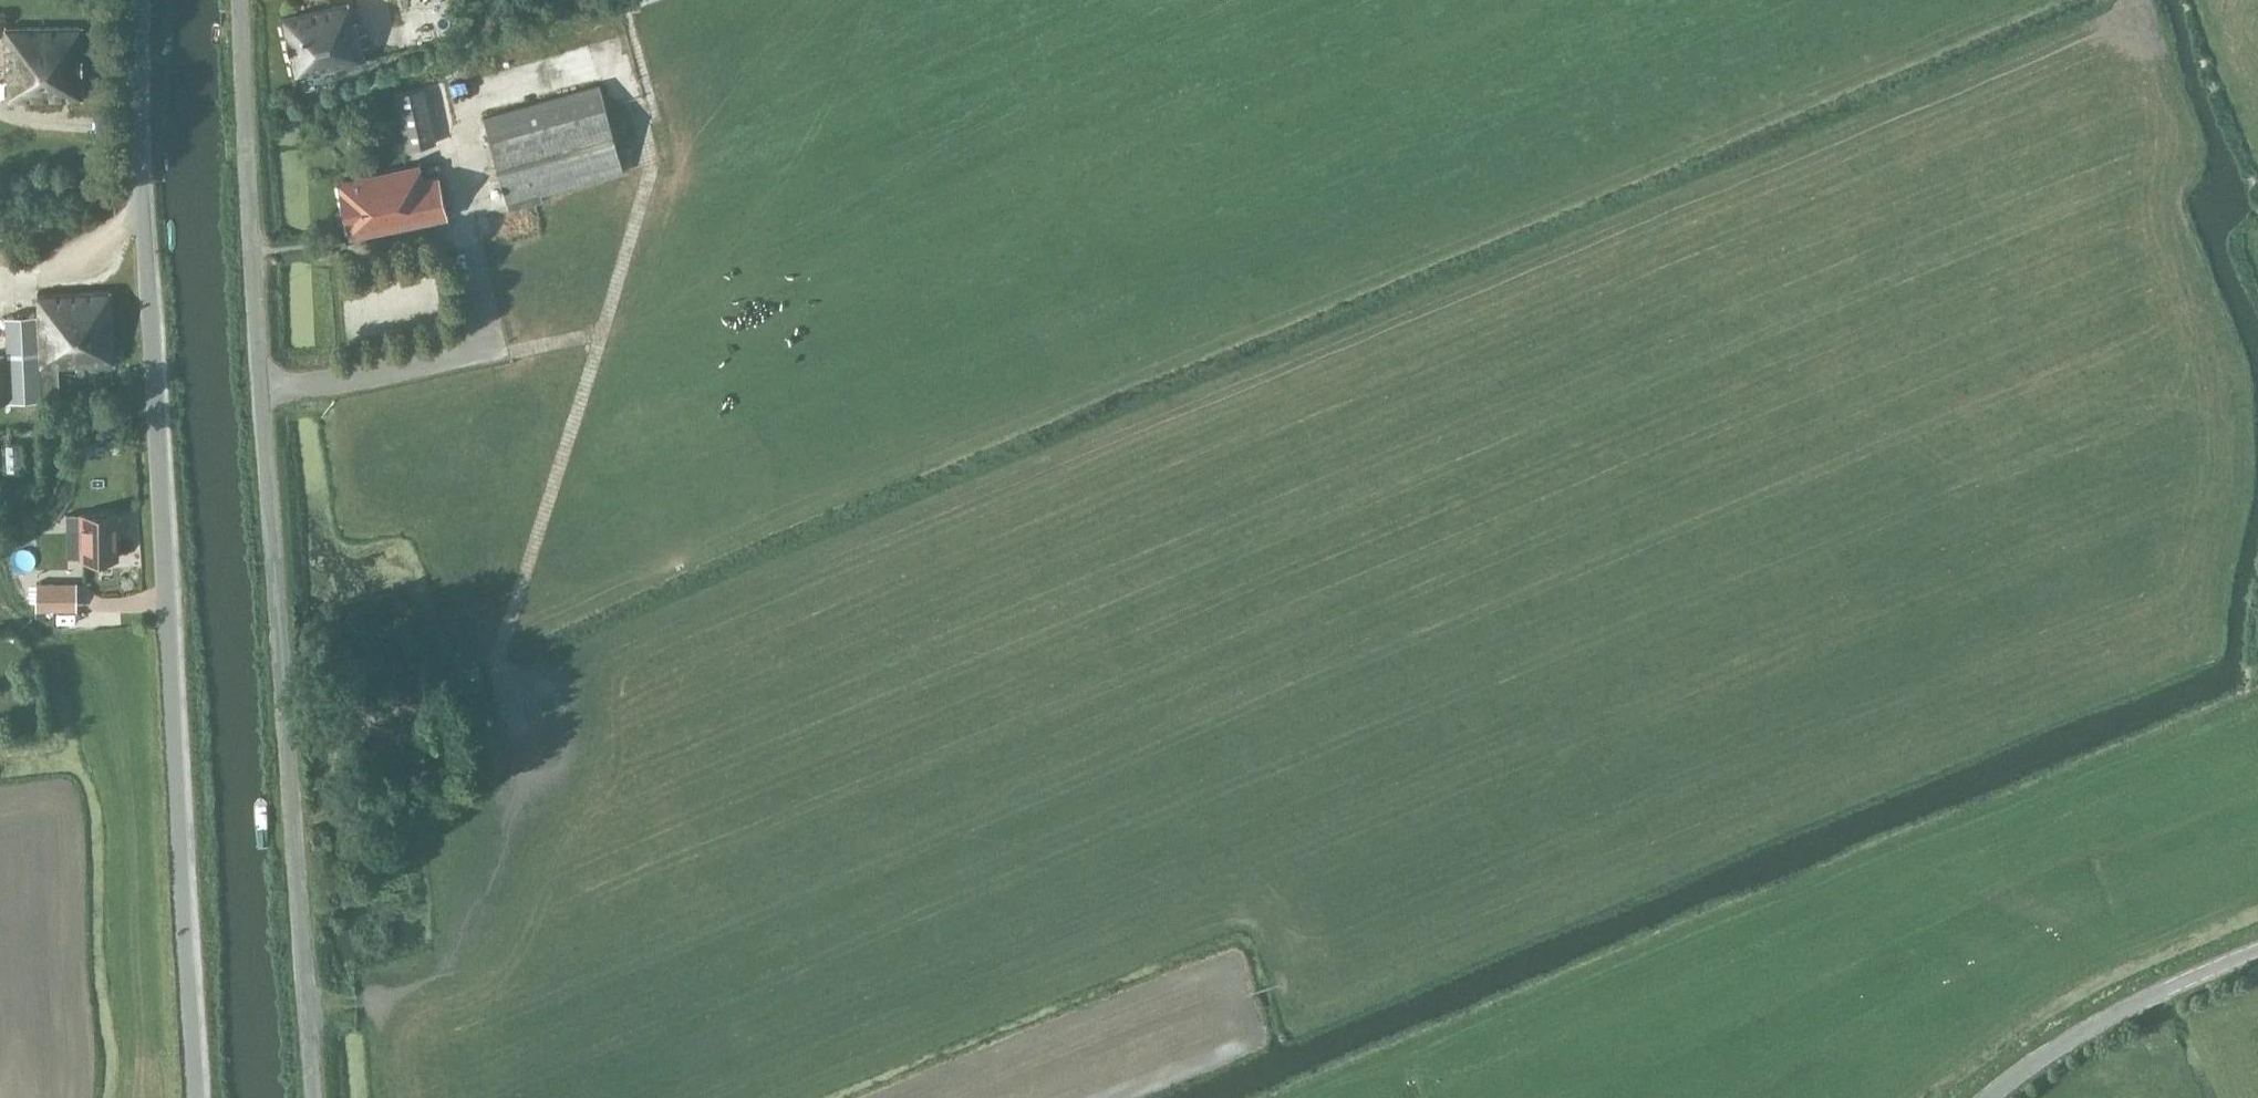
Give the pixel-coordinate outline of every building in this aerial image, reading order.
[(348,1),(281,17),(294,75),(362,59),(366,58),(357,20),(353,21),(348,1)] [(433,8),(410,15),(415,33),(438,27),(433,8)] [(10,79),(10,99),(83,98),(82,26),(5,27),(6,79),(10,79)] [(435,132),(450,129),(440,82),(393,92),(406,149),(437,142),(435,132)] [(483,117),(489,139),(509,210),(543,200),(542,194),(624,172),(599,84),(483,117)] [(349,239),(449,217),(439,174),(424,178),(421,162),(337,180),(349,239)] [(6,340),(7,355),(0,356),(0,400),(12,399),(12,400),(61,398),(59,365),(114,363),(110,290),(38,293),(39,314),(35,314),(35,313),(5,315),(6,340)] [(97,558),(119,557),(119,552),(118,546),(118,513),(80,514),(81,546),(81,547),(81,557),(97,556),(97,558)] [(16,544),(25,556),(39,546),(31,534),(16,544)] [(37,583),(37,609),(55,609),(55,582),(37,583)] [(84,611),(84,596),(62,596),(62,610),(84,611)]
